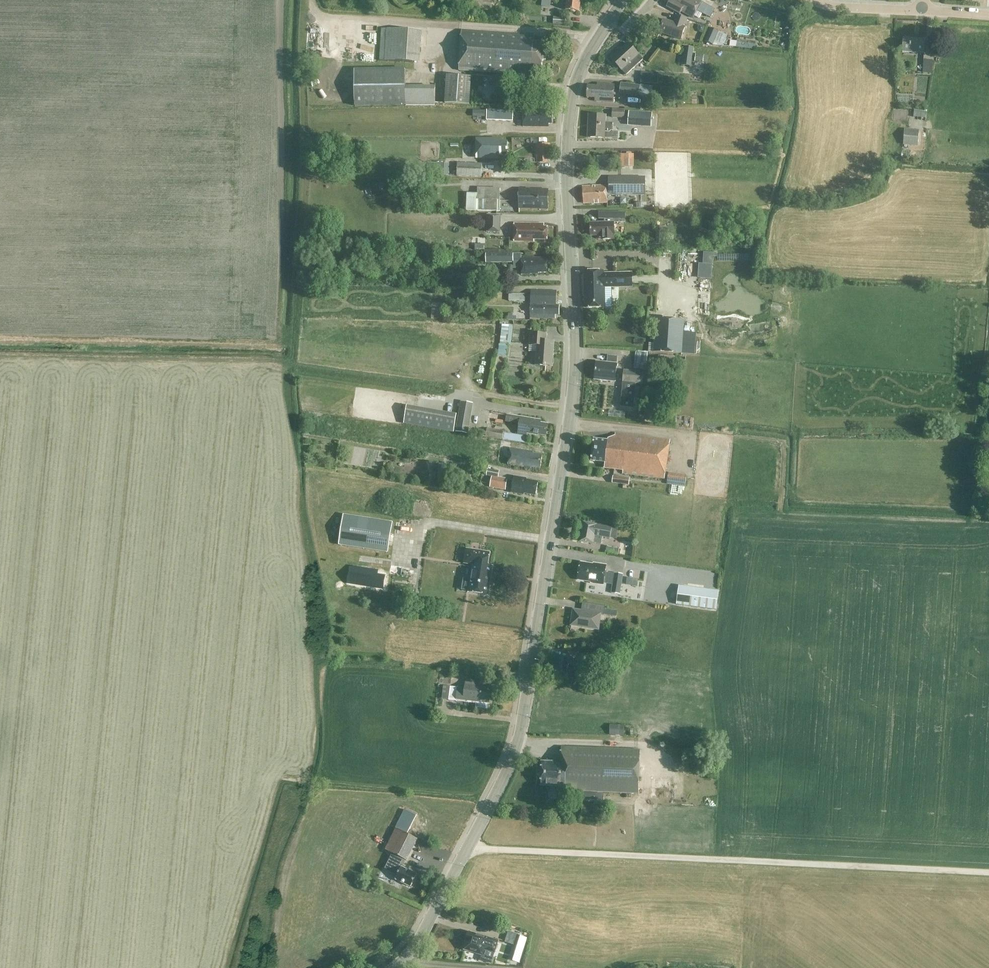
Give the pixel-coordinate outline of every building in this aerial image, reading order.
[(566,10),(579,12),(581,0),(567,0),(566,10)] [(697,0),(673,0),(669,7),(680,13),(681,12),(693,18),(697,11),(703,14),(708,6),(701,2),(697,0)] [(799,4),(795,9),(799,13),(804,8),(799,4)] [(659,32),(681,40),(685,27),(687,19),(676,15),(674,23),(664,20),(659,32)] [(379,60),(420,63),(422,31),(381,28),(379,60)] [(719,32),(710,28),(704,41),(713,45),(719,32)] [(534,36),(461,31),(459,70),(514,74),(514,78),(511,77),(510,84),(516,85),(516,75),(522,75),(521,78),(531,79),(532,69),(542,70),(542,61),(545,62),(546,52),(543,52),(544,43),(534,43),(534,36)] [(728,35),(719,32),(714,44),(722,48),(728,35)] [(902,52),(924,54),(925,39),(903,38),(902,52)] [(643,60),(628,43),(611,59),(626,75),(643,60)] [(694,48),(685,46),(682,65),(691,66),(694,48)] [(695,62),(703,63),(704,55),(696,54),(695,62)] [(933,60),(923,60),(923,73),(932,74),(933,60)] [(435,85),(405,86),(405,68),(354,69),(355,108),(435,106),(435,85)] [(642,83),(657,84),(658,74),(643,73),(642,83)] [(472,77),(447,75),(445,103),(470,104),(472,77)] [(510,76),(496,75),(495,86),(510,87),(510,76)] [(640,96),(641,85),(621,83),(620,94),(640,96)] [(596,101),(613,102),(613,96),(614,87),(614,85),(595,84),(594,86),(587,86),(587,98),(596,98),(596,101)] [(641,85),(640,96),(651,97),(652,86),(641,85)] [(548,124),(552,124),(552,110),(523,109),(523,127),(548,127),(548,124)] [(632,119),(632,112),(632,110),(612,109),(612,118),(632,119)] [(494,121),(513,121),(513,111),(494,110),(494,121)] [(913,117),(926,118),(927,111),(914,110),(913,117)] [(652,113),(637,112),(636,126),(651,127),(652,113)] [(606,116),(589,115),(588,138),(612,139),(613,123),(606,122),(606,116)] [(903,145),(918,146),(919,130),(904,129),(903,145)] [(472,140),(472,160),(490,161),(490,158),(499,158),(499,144),(490,143),(490,140),(472,140)] [(536,145),(537,162),(547,162),(547,158),(551,158),(550,144),(536,145)] [(634,167),(634,154),(632,154),(626,154),(624,154),(624,167),(634,167)] [(446,176),(446,163),(436,163),(436,176),(446,176)] [(457,176),(481,177),(482,164),(458,163),(457,176)] [(608,196),(645,196),(645,177),(609,177),(608,196)] [(384,182),(369,186),(372,196),(387,192),(384,182)] [(608,203),(606,185),(583,187),(584,201),(587,201),(587,203),(592,203),(592,204),(608,203)] [(477,193),(477,211),(499,211),(500,188),(477,188),(477,193)] [(548,190),(519,189),(519,208),(532,209),(548,209),(548,190)] [(477,211),(477,193),(467,193),(466,211),(477,211)] [(625,213),(599,212),(599,219),(604,219),(604,223),(590,223),(591,236),(598,236),(598,238),(603,238),(603,240),(614,239),(614,223),(625,222),(625,213)] [(487,232),(500,232),(501,215),(487,215),(487,232)] [(536,240),(547,240),(547,228),(544,228),(544,224),(513,223),(513,241),(535,241),(536,240)] [(656,244),(663,244),(664,227),(657,226),(656,244)] [(521,258),(521,253),(514,254),(486,254),(486,263),(514,263),(514,269),(521,269),(521,275),(530,274),(536,274),(536,273),(547,273),(547,258),(521,258)] [(603,274),(603,273),(603,271),(584,272),(585,296),(586,296),(586,308),(605,307),(604,298),(603,287),(632,287),(632,273),(603,274)] [(557,291),(531,291),(530,318),(556,319),(556,315),(559,315),(560,306),(556,305),(557,291)] [(653,352),(681,354),(683,320),(655,319),(653,352)] [(503,325),(502,325),(498,355),(507,356),(511,326),(503,325)] [(546,334),(531,333),(530,345),(537,346),(536,365),(544,366),(546,366),(552,366),(554,342),(546,341),(546,334)] [(646,370),(648,352),(636,351),(634,369),(646,370)] [(594,379),(615,381),(618,357),(608,356),(607,363),(596,362),(594,379)] [(624,370),(623,382),(636,384),(643,385),(644,372),(624,370)] [(623,382),(620,407),(634,408),(636,384),(623,382)] [(455,432),(468,434),(469,428),(473,403),(461,401),(455,432)] [(457,414),(407,406),(404,424),(454,433),(457,414)] [(538,435),(546,436),(548,424),(540,423),(541,420),(515,416),(514,423),(519,424),(518,434),(526,436),(527,434),(538,435)] [(487,428),(486,437),(503,440),(504,433),(504,431),(487,428)] [(670,440),(615,433),(615,436),(608,439),(608,441),(594,440),(592,461),(605,462),(605,468),(623,470),(623,473),(664,479),(670,440)] [(451,438),(449,458),(541,469),(543,451),(500,447),(499,456),(494,455),(495,443),(451,438)] [(500,471),(488,469),(487,475),(492,476),(490,487),(506,490),(508,479),(499,477),(500,471)] [(686,476),(669,473),(667,484),(685,487),(686,476)] [(630,478),(613,476),(612,483),(629,485),(630,478)] [(435,485),(443,486),(444,478),(436,477),(435,485)] [(527,479),(514,477),(512,492),(524,494),(524,493),(536,495),(538,482),(526,480),(527,479)] [(393,522),(343,514),(338,545),(388,553),(393,522)] [(597,525),(584,523),(581,541),(593,544),(593,543),(601,545),(603,537),(610,538),(612,528),(597,525)] [(620,548),(607,546),(606,551),(619,554),(620,548)] [(467,550),(465,563),(474,564),(469,592),(487,595),(492,566),(488,566),(490,554),(467,550)] [(337,563),(335,580),(353,583),(355,571),(349,571),(350,565),(337,563)] [(578,580),(604,584),(604,583),(606,573),(607,567),(581,563),(578,580)] [(385,585),(385,569),(361,568),(361,585),(385,585)] [(623,574),(614,573),(611,593),(620,594),(623,574)] [(709,589),(709,585),(683,582),(683,586),(679,585),(677,604),(717,610),(719,591),(709,589)] [(617,616),(618,611),(605,609),(606,606),(586,603),(585,612),(574,610),(570,631),(571,631),(572,625),(598,629),(600,615),(604,615),(605,614),(617,616)] [(583,663),(601,665),(602,656),(585,654),(583,663)] [(571,658),(557,656),(555,673),(569,675),(570,666),(577,667),(578,660),(571,659),(571,658)] [(480,681),(466,679),(465,688),(450,687),(449,700),(456,701),(457,698),(479,701),(478,707),(488,708),(488,702),(489,702),(491,688),(480,686),(480,681)] [(610,725),(609,735),(624,736),(624,726),(610,725)] [(640,750),(561,747),(561,763),(542,762),(541,786),(558,786),(558,790),(638,793),(640,750)] [(581,814),(594,815),(594,804),(582,803),(581,814)] [(405,810),(385,850),(393,854),(405,860),(407,861),(418,839),(407,834),(417,815),(405,810)] [(393,854),(386,869),(398,875),(395,879),(411,887),(417,874),(401,867),(405,860),(393,854)] [(501,948),(514,952),(520,931),(507,927),(501,948)] [(484,949),(495,952),(498,941),(491,939),(469,932),(466,941),(467,941),(465,949),(482,955),(484,949)]
